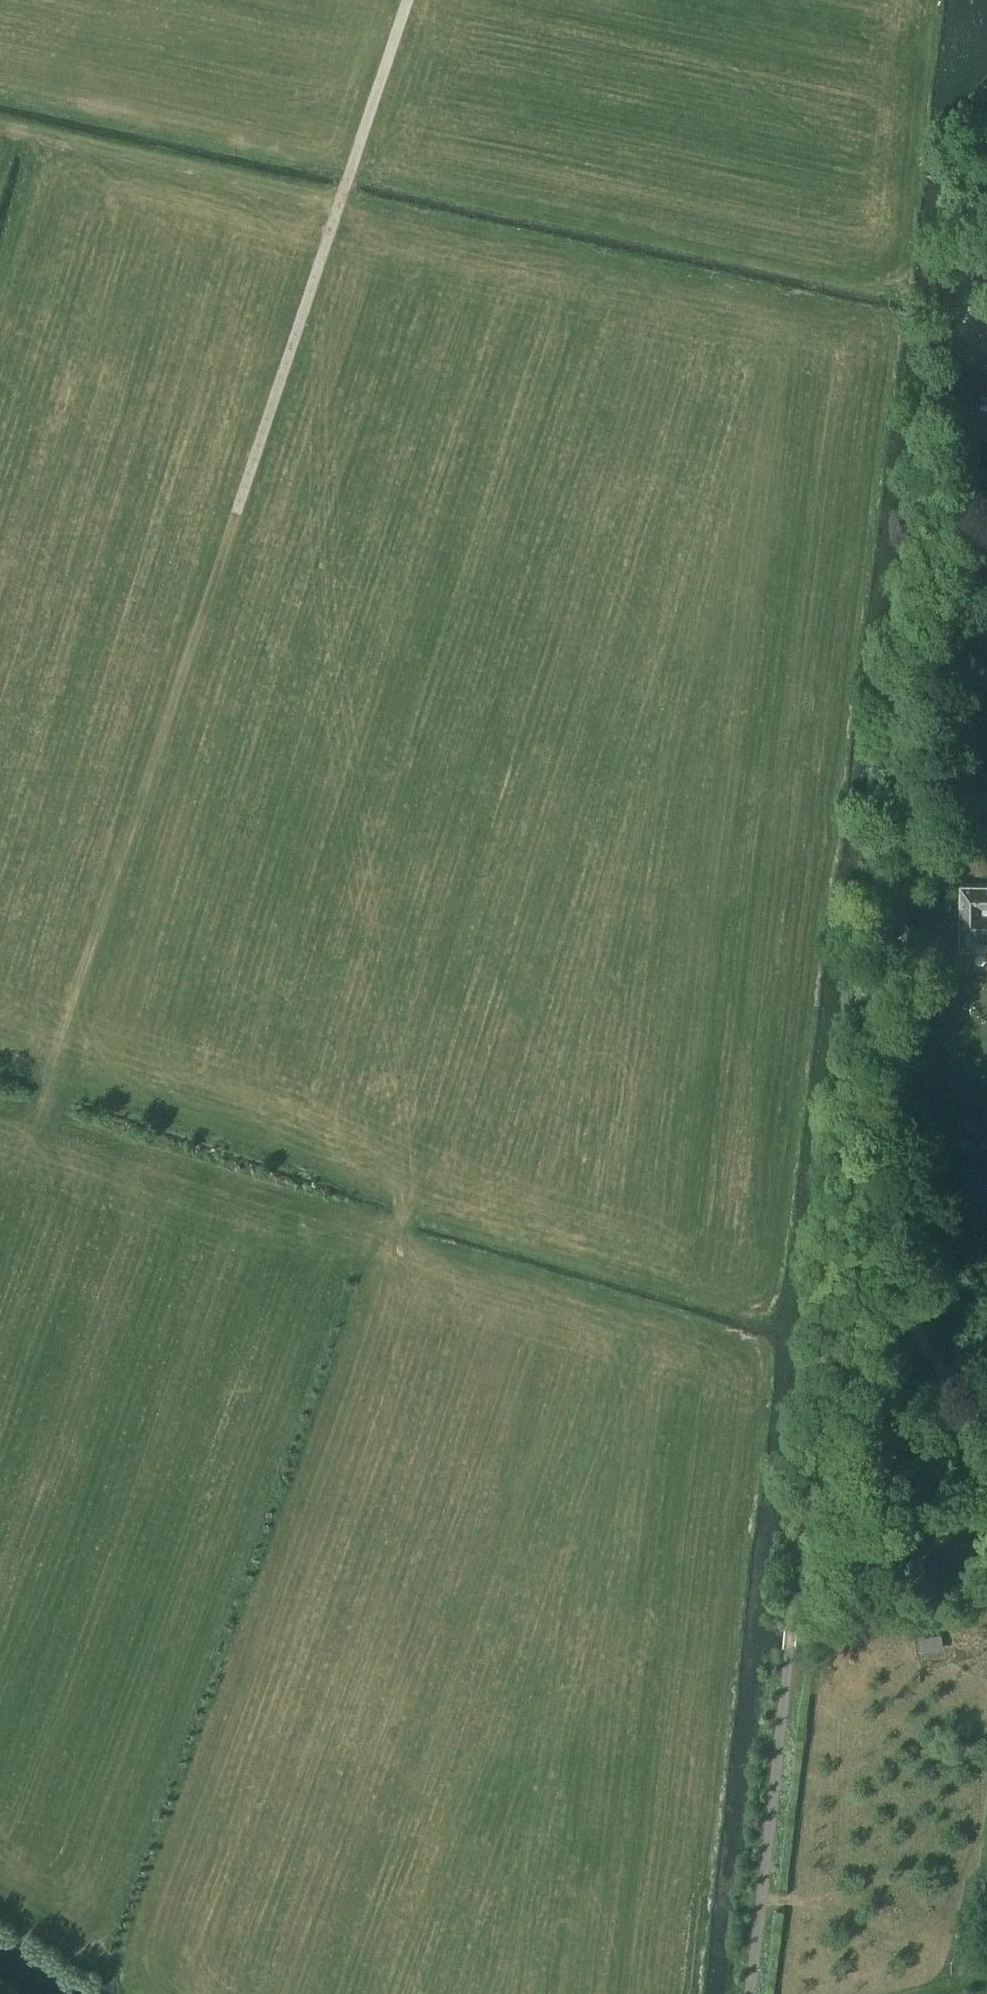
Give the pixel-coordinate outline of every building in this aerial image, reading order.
[(960,949),(986,949),(986,883),(961,882),(960,949)] [(942,1637),(918,1641),(920,1656),(945,1651),(942,1637)]
